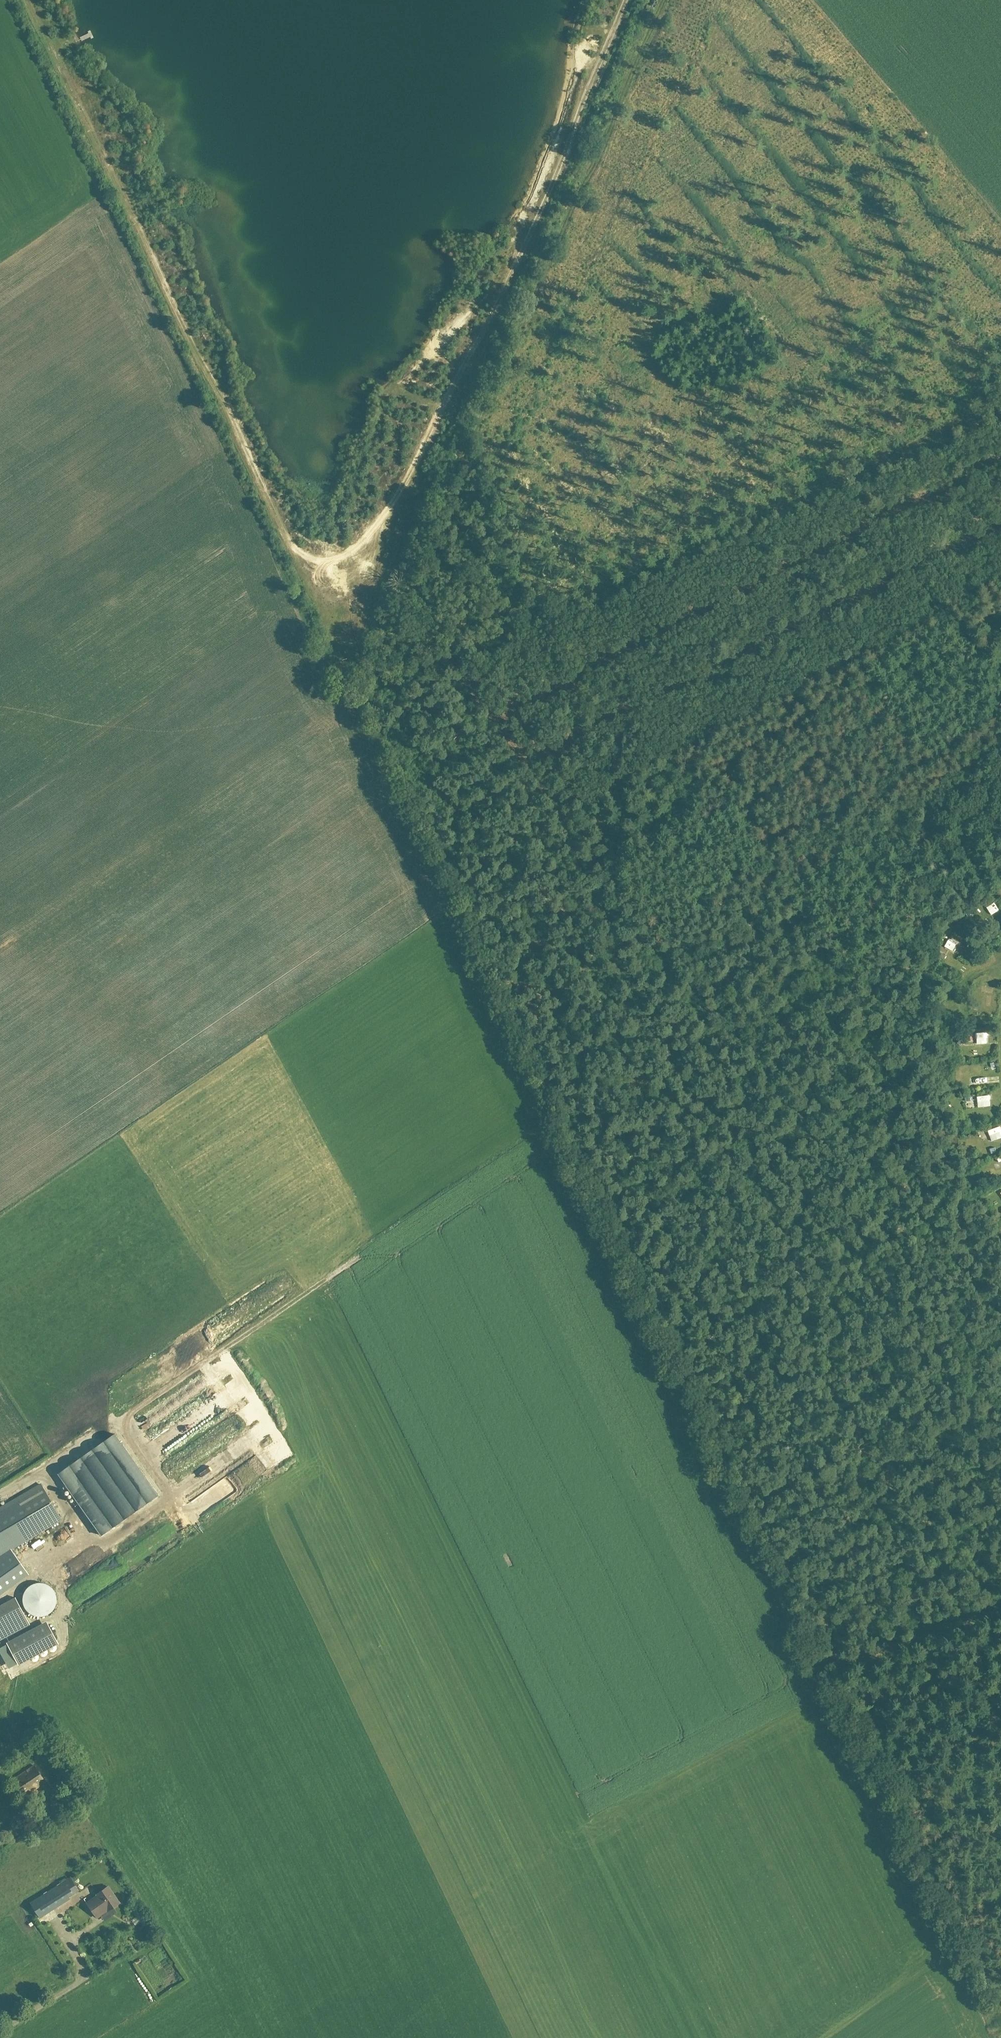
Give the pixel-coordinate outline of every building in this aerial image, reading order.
[(986,981),(985,992),(996,993),(997,982),(986,981)] [(991,1033),(980,1033),(981,1045),(992,1044),(991,1033)] [(980,1067),(971,1068),(973,1078),(981,1077),(980,1067)] [(993,1096),(980,1097),(981,1108),(994,1107),(993,1096)] [(1000,1140),(1000,1127),(991,1131),(994,1142),(1000,1140)] [(114,1434),(58,1475),(102,1535),(158,1494),(114,1434)] [(38,1533),(61,1519),(41,1485),(0,1509),(0,1555),(38,1533)] [(28,1575),(12,1552),(0,1561),(0,1595),(28,1575)] [(26,1590),(24,1593),(23,1596),(22,1599),(23,1603),(24,1606),(25,1609),(28,1612),(31,1614),(34,1616),(38,1616),(41,1617),(43,1616),(47,1615),(50,1613),(52,1611),(54,1608),(55,1605),(56,1600),(56,1597),(54,1591),(52,1588),(51,1587),(48,1585),(44,1583),(43,1583),(38,1583),(36,1583),(32,1584),(29,1586),(28,1587),(26,1590)] [(8,1636),(29,1625),(15,1598),(0,1606),(0,1640),(8,1636)] [(10,1668),(61,1646),(51,1623),(0,1645),(0,1646),(10,1668)] [(40,1751),(58,1739),(54,1734),(44,1741),(42,1738),(36,1742),(38,1744),(36,1746),(40,1751)] [(24,1796),(45,1782),(34,1766),(13,1779),(24,1796)] [(73,1800),(84,1793),(78,1784),(67,1791),(73,1800)] [(39,1918),(69,1899),(60,1884),(30,1903),(39,1918)] [(108,1912),(119,1904),(108,1887),(96,1895),(97,1896),(86,1904),(96,1918),(107,1910),(108,1912)] [(140,1916),(134,1922),(138,1927),(145,1920),(140,1916)]
